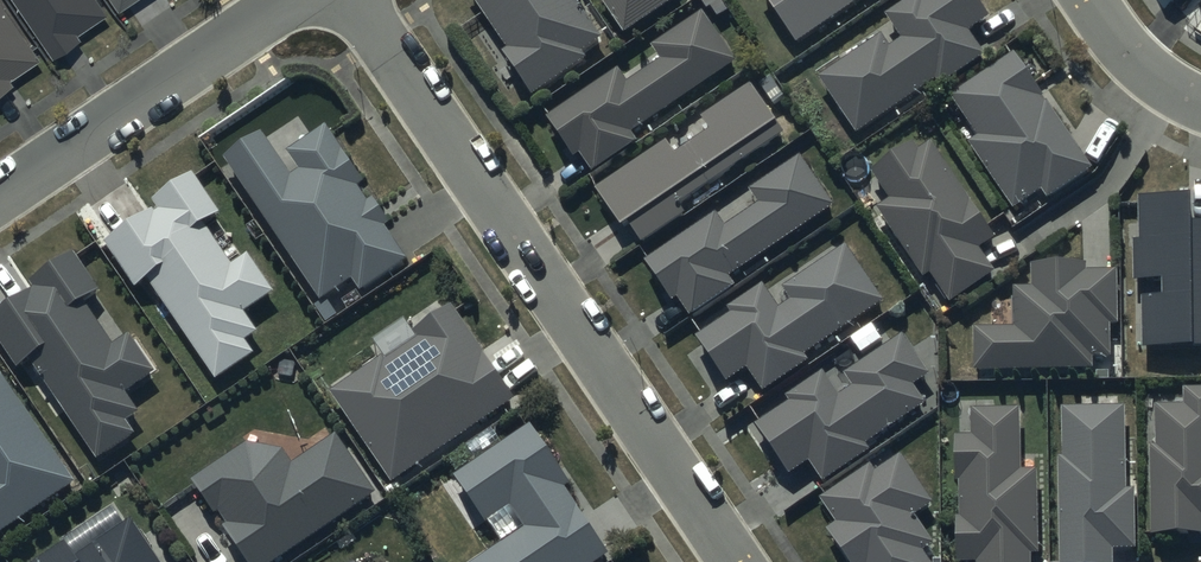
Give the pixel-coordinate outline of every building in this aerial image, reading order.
[(5,0),(0,0),(0,85),(13,76),(11,72),(40,52),(5,0)] [(102,0),(20,0),(53,49),(80,31),(77,27),(107,7),(102,0)] [(507,46),(502,50),(533,95),(585,58),(581,53),(602,38),(576,0),(475,0),(507,46)] [(625,34),(674,0),(602,0),(625,34)] [(798,43),(860,0),(768,0),(798,43)] [(857,133),(937,79),(941,86),(985,56),(968,30),(990,16),(979,0),(904,0),(885,13),(902,37),(891,45),(883,34),(819,77),(857,133)] [(618,69),(547,116),(574,156),(581,152),(593,171),(639,140),(632,131),(736,62),(703,11),(652,46),(661,59),(626,82),(618,69)] [(1013,52),(951,95),(979,135),(968,143),(1014,209),(1042,189),(1048,197),(1092,167),(1013,52)] [(783,133),(749,83),(701,116),(710,130),(675,154),(666,140),(595,189),(622,228),(629,223),(643,244),(686,215),(679,204),(783,133)] [(261,130),(223,156),(321,302),(353,281),(360,292),(409,260),(384,223),(390,219),(374,196),(367,201),(357,186),(364,180),(327,125),(288,151),(300,169),(291,175),(261,130)] [(995,236),(931,142),(920,149),(913,140),(870,169),(890,199),(877,208),(924,277),(930,273),(950,303),(997,271),(980,246),(995,236)] [(718,213),(645,260),(671,300),(677,296),(689,315),(736,286),(729,275),(834,205),(802,155),(749,188),(759,204),(725,225),(718,213)] [(147,213),(105,241),(136,287),(147,280),(216,380),(255,353),(246,340),(259,332),(245,311),(275,291),(249,252),(232,263),(205,223),(220,212),(192,171),(152,198),(161,212),(151,219),(147,213)] [(1139,193),(1140,240),(1132,240),(1133,279),(1164,279),(1164,296),(1142,296),(1143,346),(1200,345),(1200,222),(1192,222),(1191,193),(1139,193)] [(886,299),(847,244),(784,288),(792,299),(780,308),(763,283),(729,307),(732,311),(695,337),(727,382),(747,368),(763,391),(809,359),(806,355),(886,299)] [(75,251),(32,279),(36,286),(0,310),(0,338),(20,369),(34,361),(98,458),(135,434),(126,421),(139,412),(126,392),(155,373),(129,334),(112,344),(84,301),(100,290),(75,251)] [(975,327),(975,369),(1093,367),(1093,358),(1110,358),(1110,325),(1119,325),(1118,270),(1087,271),(1087,262),(1032,263),(1032,287),(1013,287),(1014,327),(975,327)] [(383,355),(330,391),(392,482),(515,398),(451,305),(414,330),(419,337),(386,360),(383,355)] [(791,401),(756,424),(790,474),(809,461),(823,481),(868,450),(864,444),(925,403),(912,386),(929,374),(903,335),(846,374),(854,387),(840,396),(824,371),(787,396),(791,401)] [(2,373),(0,375),(0,532),(1,534),(77,481),(2,373)] [(1151,445),(1151,533),(1200,532),(1200,388),(1184,388),(1184,404),(1157,405),(1157,444),(1151,445)] [(1057,457),(1059,561),(1112,561),(1112,549),(1135,549),(1134,488),(1127,488),(1126,406),(1063,406),(1064,456),(1057,457)] [(972,408),(973,434),(955,435),(956,481),(960,481),(961,517),(957,517),(957,561),(1031,561),(1031,551),(1038,551),(1038,469),(1022,469),(1021,408),(972,408)] [(247,561),(273,561),(376,493),(337,434),(293,464),(283,450),(249,443),(192,480),(215,514),(219,511),(227,522),(223,525),(247,561)] [(533,438),(462,486),(491,529),(515,513),(532,538),(496,561),(610,561),(611,561),(565,495),(569,492),(533,438)] [(821,498),(838,522),(826,529),(848,561),(930,561),(921,549),(933,541),(915,515),(933,503),(900,454),(876,471),(872,464),(821,498)] [(40,561),(161,561),(131,519),(127,522),(113,502),(60,540),(63,545),(40,561)]
